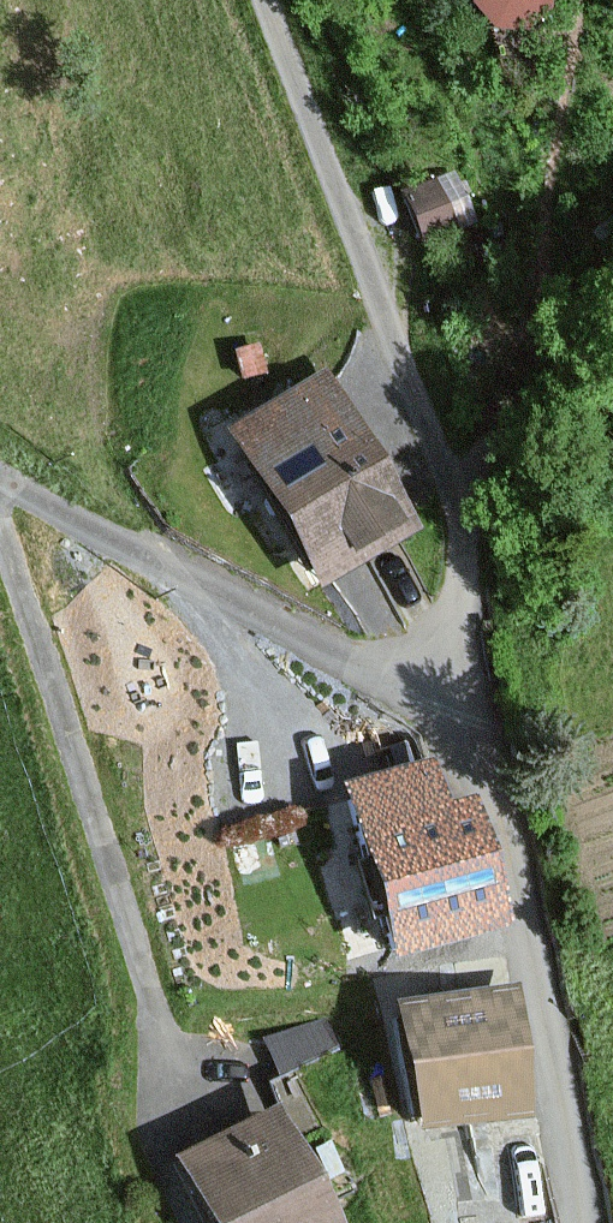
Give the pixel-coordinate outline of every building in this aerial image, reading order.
[(477,2),(501,21),(535,22),(554,0),(477,0),(477,2)] [(457,176),(407,195),(423,235),(473,216),(457,176)] [(409,531),(315,380),(212,443),(306,595),(409,531)] [(503,925),(470,801),(444,808),(432,763),(339,788),(386,957),(503,925)] [(514,1116),(497,995),(386,1010),(403,1131),(514,1116)] [(266,1112),(163,1162),(192,1222),(320,1222),(266,1112)]
